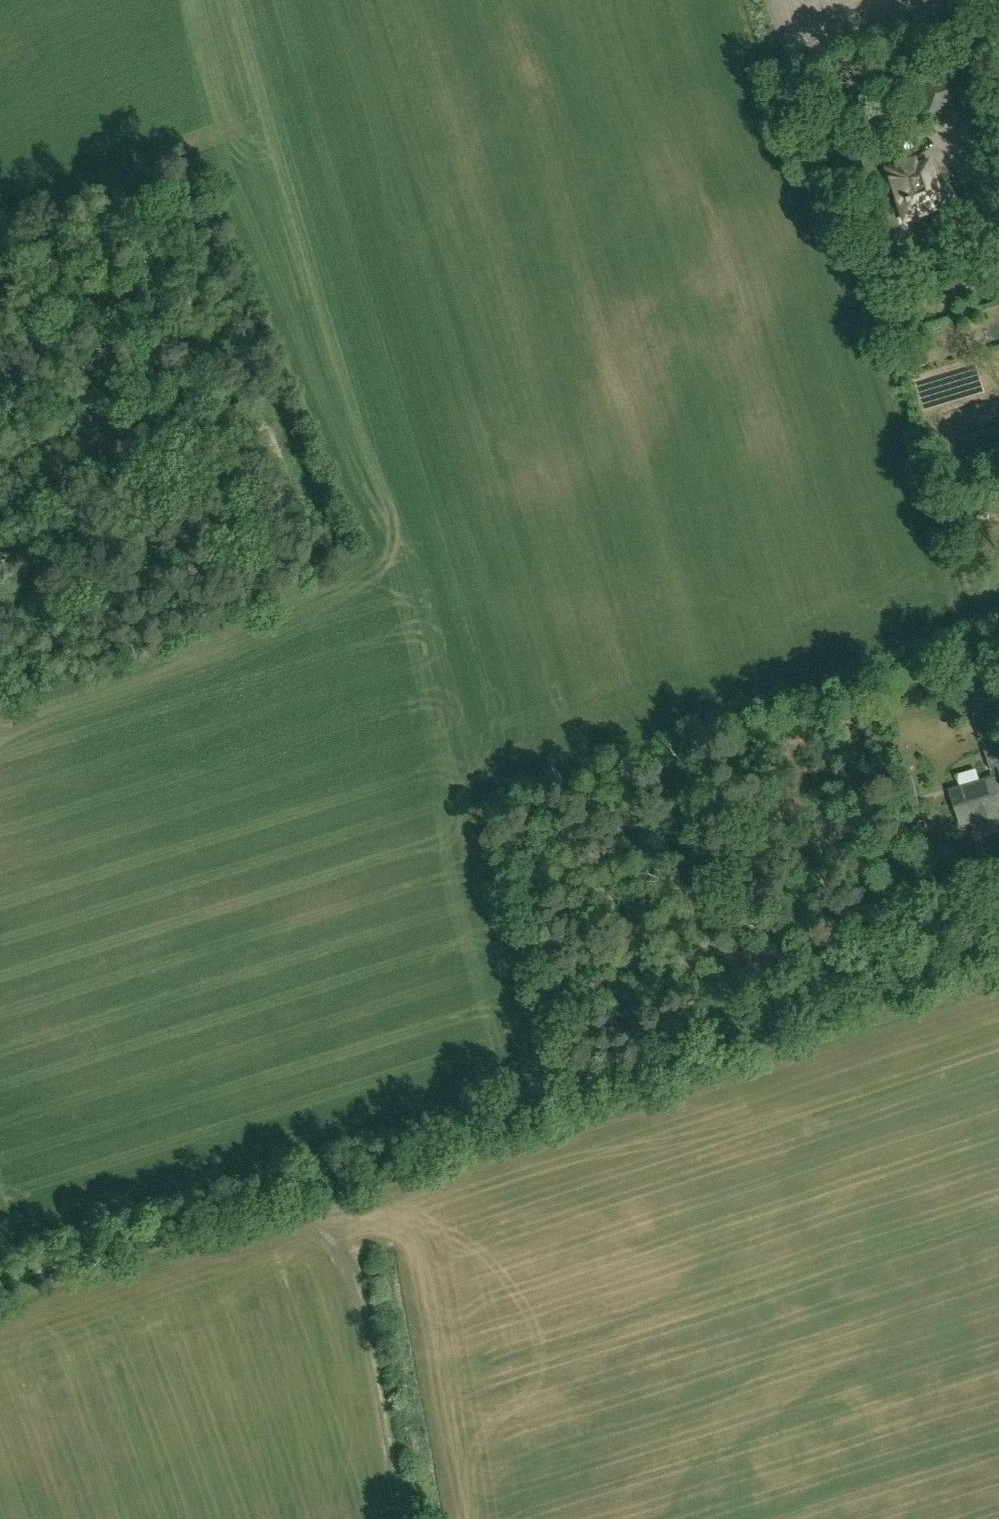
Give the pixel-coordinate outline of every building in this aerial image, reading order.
[(930,112),(969,100),(986,95),(978,69),(922,86),(930,112)] [(930,163),(926,164),(918,167),(916,160),(889,169),(906,220),(944,207),(946,207),(947,206),(949,205),(950,204),(951,202),(952,201),(952,199),(952,197),(952,196),(951,194),(951,192),(950,191),(948,190),(947,189),(945,188),(944,188),(942,188),(940,188),(939,188),(930,163)] [(968,462),(998,453),(998,429),(961,440),(968,462)] [(985,751),(991,770),(998,768),(998,747),(985,751)] [(998,832),(998,788),(995,776),(949,789),(961,828),(971,825),(976,839),(998,832)]
